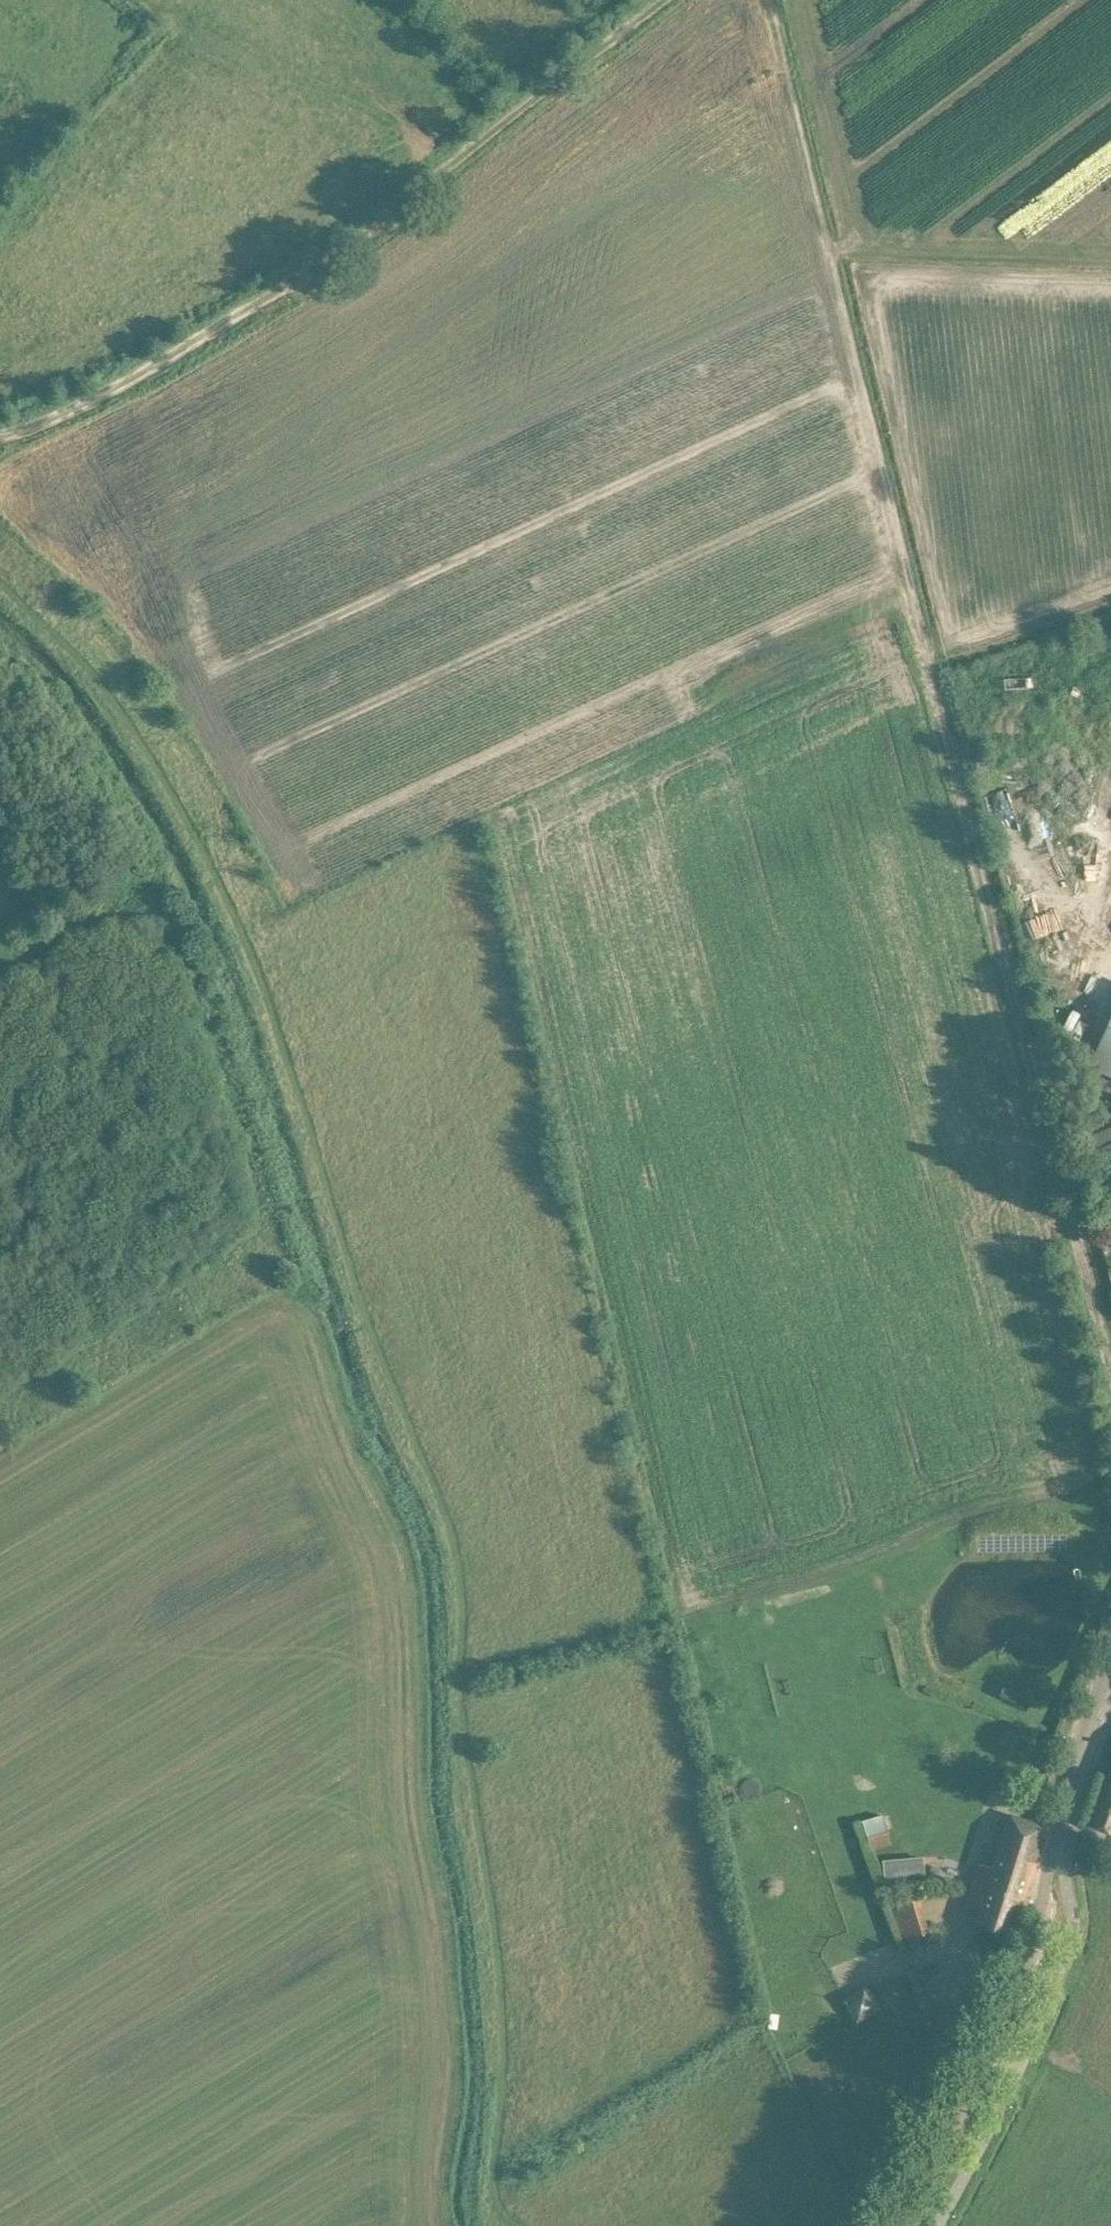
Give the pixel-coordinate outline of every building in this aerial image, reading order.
[(1091,1064),(1110,1073),(1110,1018),(1091,1064)] [(1099,1175),(1110,1171),(1110,1141),(1089,1150),(1099,1175)] [(1102,1215),(1110,1219),(1110,1195),(1106,1193),(1103,1203),(1100,1203),(1097,1204),(1095,1207),(1095,1210),(1096,1213),(1099,1215),(1102,1215)] [(1090,1823),(1110,1831),(1110,1767),(1090,1823)] [(864,1819),(872,1848),(891,1843),(883,1813),(864,1819)] [(981,1909),(977,1922),(1012,1933),(1047,1826),(1010,1814),(993,1868),(979,1863),(966,1903),(981,1909)] [(925,1873),(925,1852),(882,1852),(882,1873),(925,1873)] [(892,1903),(903,1939),(929,1931),(918,1895),(892,1903)] [(869,1982),(840,1997),(854,2023),(883,2008),(869,1982)]
